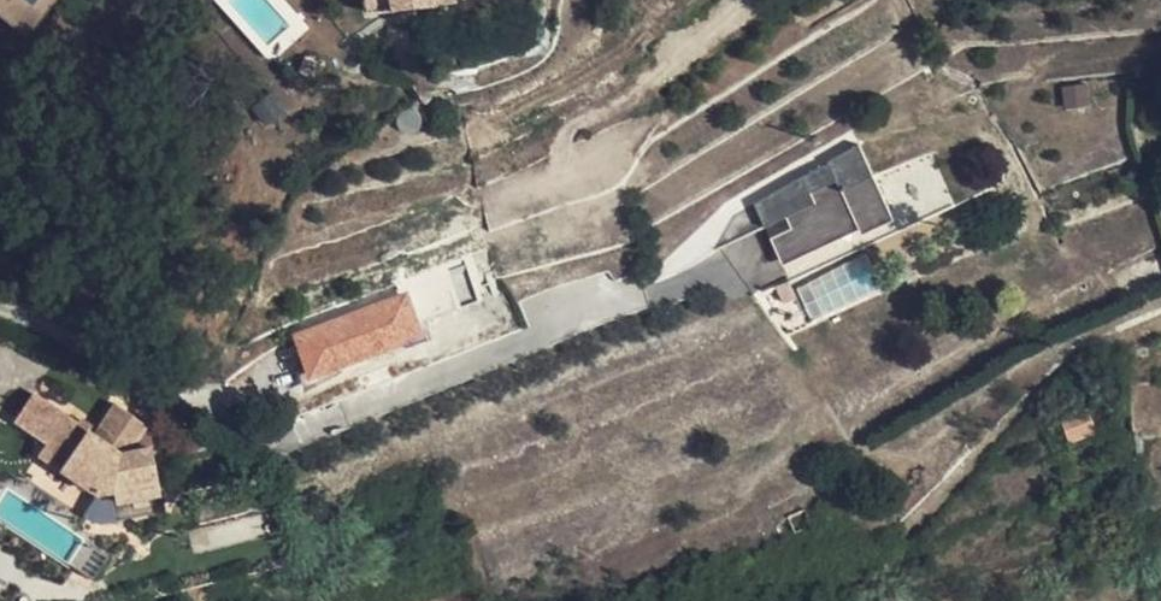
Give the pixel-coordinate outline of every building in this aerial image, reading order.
[(27,38),(58,0),(0,0),(0,16),(27,38)] [(369,13),(439,5),(439,4),(439,0),(367,0),(369,13)] [(423,66),(421,56),(401,61),(402,66),(408,67),(411,69),(416,70),(421,69),(423,66)] [(1063,107),(1090,104),(1088,82),(1060,85),(1063,107)] [(288,109),(273,90),(250,108),(265,127),(288,109)] [(750,207),(757,226),(800,204),(805,216),(783,227),(793,249),(864,216),(867,223),(898,208),(865,137),(750,207)] [(757,226),(750,207),(731,217),(712,250),(757,226)] [(793,249),(783,227),(763,238),(773,260),(793,249)] [(485,307),(468,265),(406,291),(408,296),(422,334),(485,307)] [(422,334),(408,296),(300,336),(314,374),(422,334)] [(50,414),(24,455),(81,491),(98,488),(100,500),(142,494),(135,449),(114,452),(113,444),(128,421),(100,403),(81,434),(50,414)] [(1100,430),(1092,409),(1068,419),(1075,440),(1100,430)]
